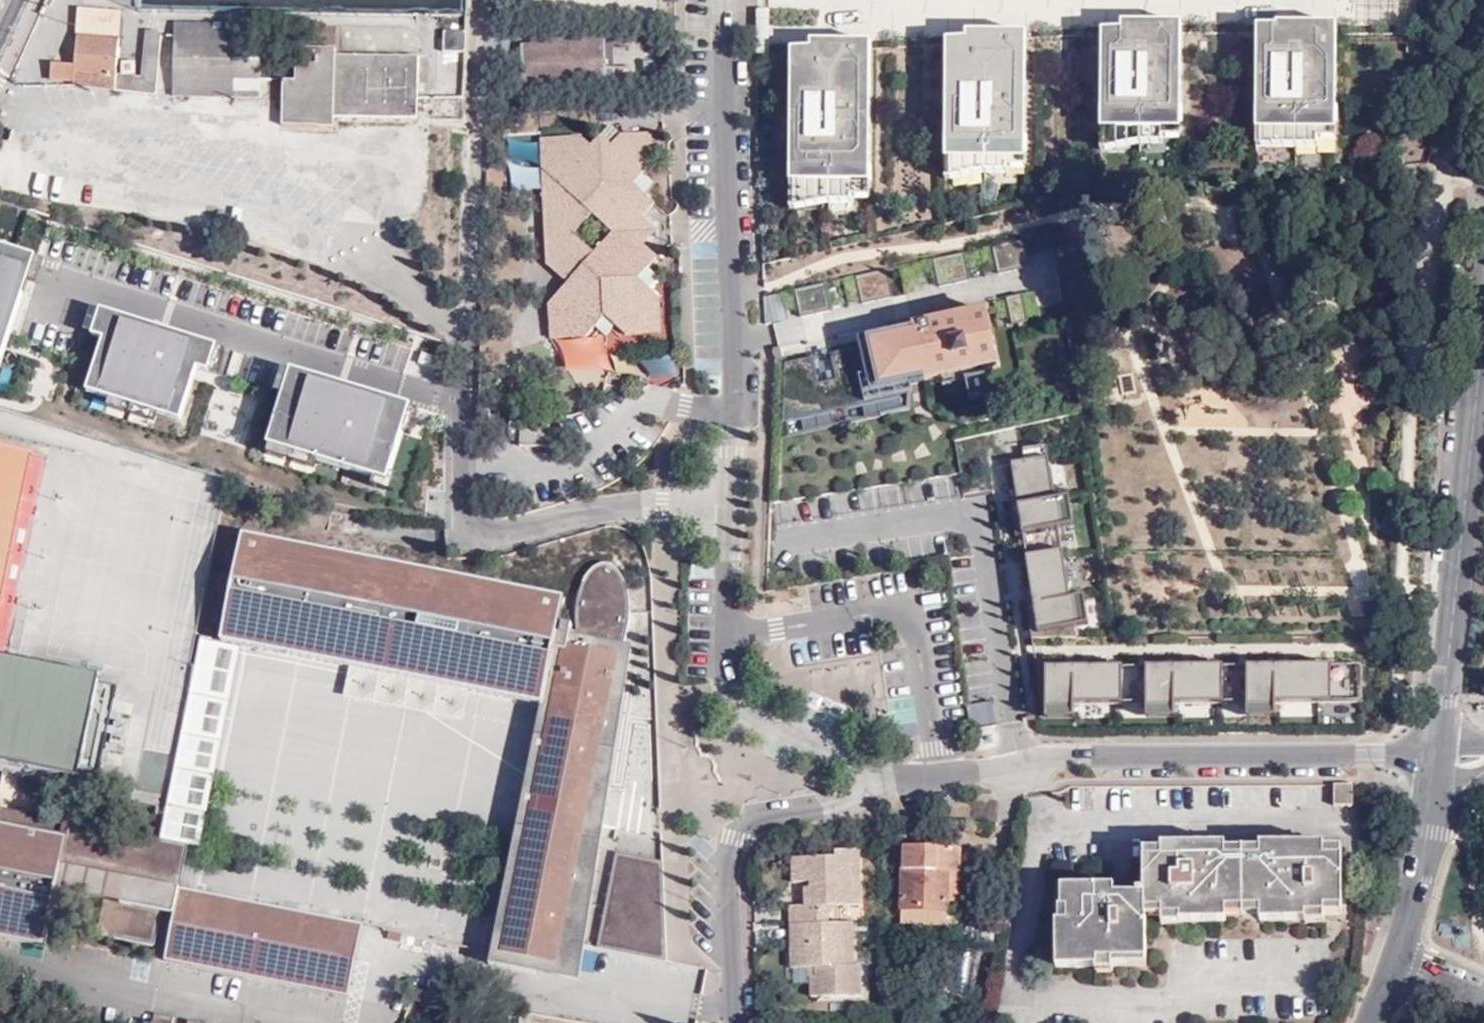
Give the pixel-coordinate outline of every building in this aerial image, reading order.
[(80,10),(77,38),(72,87),(157,95),(162,36),(156,31),(148,31),(144,82),(116,79),(122,15),(80,10)] [(757,10),(757,54),(769,54),(769,10),(757,10)] [(173,97),(259,99),(261,25),(176,22),(173,97)] [(1102,32),(1102,137),(1180,137),(1181,22),(1122,23),(1122,31),(1102,32)] [(1257,24),(1255,137),(1335,139),(1336,25),(1257,24)] [(946,41),(945,167),(1024,168),(1024,31),(965,31),(965,40),(946,41)] [(462,32),(443,32),(443,52),(462,52),(462,32)] [(605,62),(615,63),(613,36),(531,38),(531,43),(573,42),(573,49),(604,47),(605,62)] [(573,42),(531,43),(522,44),(522,59),(581,62),(605,62),(604,47),(573,49),(573,42)] [(791,51),(790,197),(869,197),(870,42),(811,42),(810,50),(791,51)] [(417,119),(417,100),(419,57),(337,56),(337,49),(297,47),(295,81),(284,81),(283,100),(283,126),(334,127),(334,118),(334,109),(349,109),(349,119),(417,119)] [(615,81),(615,67),(606,67),(605,62),(581,62),(522,59),(523,84),(615,81)] [(419,93),(459,94),(459,64),(443,64),(443,78),(419,78),(419,93)] [(334,118),(349,119),(349,109),(334,109),(334,118)] [(533,134),(506,136),(508,163),(536,161),(533,134)] [(634,184),(643,174),(653,164),(652,135),(621,135),(612,146),(602,136),(593,147),(582,137),(542,138),(543,170),(553,180),(544,189),(546,237),(574,235),(593,215),(613,234),(594,255),(568,282),(549,303),(549,318),(573,340),(585,338),(595,328),(606,317),(615,326),(626,336),(640,336),(660,313),(660,301),(649,289),(638,279),(648,270),(657,260),(643,247),(643,218),(655,203),(645,194),(634,184)] [(1180,137),(1102,137),(1102,151),(1140,144),(1181,143),(1180,137)] [(1255,137),(1256,149),(1335,150),(1335,139),(1255,137)] [(1024,168),(945,167),(946,180),(985,173),(1024,173),(1024,168)] [(653,186),(643,174),(634,184),(645,194),(653,186)] [(869,197),(790,197),(790,210),(830,203),(869,203),(869,197)] [(657,231),(643,218),(643,247),(657,231)] [(574,235),(546,237),(547,263),(568,282),(594,255),(574,235)] [(1025,238),(994,245),(1000,272),(1031,265),(1025,238)] [(31,252),(0,243),(0,354),(31,252)] [(934,258),(941,285),(972,278),(966,251),(934,258)] [(858,276),(864,303),(895,296),(889,269),(858,276)] [(657,280),(648,270),(638,279),(649,289),(657,280)] [(796,290),(803,317),(834,310),(827,282),(796,290)] [(85,385),(177,414),(194,362),(206,365),(214,341),(99,305),(92,330),(102,333),(85,385)] [(1000,364),(989,310),(915,327),(917,334),(869,344),(879,386),(901,381),(926,375),(928,380),(944,376),(967,371),(988,366),(1000,364)] [(661,336),(660,313),(640,336),(661,336)] [(605,337),(615,326),(606,317),(595,328),(605,337)] [(573,340),(549,318),(550,340),(573,340)] [(869,344),(858,347),(865,378),(859,379),(864,405),(904,396),(901,381),(879,386),(869,344)] [(788,363),(786,422),(864,405),(859,379),(865,378),(858,347),(833,353),(838,379),(823,383),(817,356),(788,363)] [(265,438),(385,474),(408,400),(289,363),(265,438)] [(969,379),(973,399),(994,395),(988,366),(967,371),(944,376),(945,384),(969,379)] [(476,410),(476,423),(490,424),(491,412),(476,410)] [(550,417),(521,415),(520,447),(549,448),(550,417)] [(45,457),(0,448),(0,656),(16,660),(17,658),(6,655),(45,457)] [(1025,462),(1050,458),(1048,448),(1023,452),(1025,462)] [(1010,464),(1017,509),(1057,502),(1050,458),(1025,462),(1010,464)] [(1057,502),(1017,509),(1021,537),(1058,531),(1070,529),(1066,501),(1057,502)] [(1021,537),(1025,558),(1062,552),(1058,531),(1021,537)] [(576,822),(625,645),(631,598),(629,589),(625,578),(621,571),(615,567),(608,563),(602,563),(592,567),(584,578),(578,594),(575,606),(575,623),(577,635),(581,647),(568,645),(572,624),(563,624),(560,634),(557,633),(564,596),(245,535),(222,643),(232,645),(241,647),(544,706),(520,827),(517,826),(493,952),(528,958),(573,967),(601,825),(576,822)] [(1062,552),(1025,558),(1038,635),(1087,627),(1082,599),(1071,601),(1062,552)] [(188,847),(202,850),(241,647),(232,645),(222,643),(202,639),(163,842),(188,847)] [(634,647),(625,645),(576,822),(601,825),(634,647)] [(17,658),(16,660),(0,656),(0,762),(83,779),(84,771),(102,775),(120,685),(102,682),(104,675),(17,658)] [(1044,667),(1044,722),(1073,722),(1073,705),(1122,705),(1122,668),(1044,667)] [(1145,705),(1145,723),(1174,723),(1175,706),(1223,707),(1223,667),(1145,668),(1145,705)] [(1245,667),(1223,667),(1223,707),(1245,706),(1245,667)] [(1245,706),(1245,722),(1275,722),(1275,705),(1331,705),(1331,667),(1245,667),(1245,706)] [(1331,667),(1331,705),(1362,705),(1362,667),(1331,667)] [(1145,668),(1122,668),(1122,705),(1145,705),(1145,668)] [(1352,785),(1333,784),(1333,805),(1352,805),(1352,785)] [(71,823),(0,809),(0,824),(68,838),(71,823)] [(175,913),(179,888),(188,847),(163,842),(153,840),(71,823),(68,838),(60,874),(124,888),(135,890),(132,905),(161,910),(175,913)] [(68,838),(0,824),(0,937),(46,946),(60,874),(68,838)] [(1243,908),(1242,857),(1225,857),(1225,849),(1225,843),(1162,845),(1161,849),(1161,858),(1143,859),(1144,890),(1144,908),(1160,908),(1160,916),(1181,916),(1180,921),(1224,921),(1225,915),(1226,907),(1243,908)] [(1323,857),(1322,849),(1322,844),(1259,843),(1259,848),(1259,857),(1242,857),(1243,908),(1259,908),(1260,915),(1259,920),(1305,920),(1305,914),(1323,914),(1322,906),(1342,906),(1343,857),(1323,857)] [(960,848),(904,845),(901,924),(946,926),(948,872),(959,872),(960,848)] [(1259,857),(1259,848),(1242,849),(1242,857),(1259,857)] [(1342,848),(1322,849),(1323,857),(1343,857),(1342,848)] [(1161,858),(1161,849),(1143,849),(1143,859),(1161,858)] [(664,860),(617,850),(598,945),(666,958),(664,860)] [(792,925),(830,924),(829,911),(836,907),(860,906),(858,852),(835,852),(834,858),(794,860),(794,884),(805,884),(810,884),(810,889),(805,889),(806,908),(791,908),(792,925)] [(1145,915),(1144,908),(1144,890),(1137,890),(1137,894),(1114,894),(1114,887),(1061,886),(1061,908),(1067,908),(1067,923),(1058,923),(1055,923),(1054,966),(1096,967),(1096,961),(1144,959),(1145,915)] [(154,944),(161,910),(132,905),(135,890),(124,888),(121,903),(103,900),(97,933),(154,944)] [(362,925),(179,888),(175,913),(166,960),(347,996),(362,925)] [(1342,914),(1342,906),(1322,906),(1323,914),(1342,914)] [(1067,908),(1061,908),(1058,908),(1058,923),(1067,923),(1067,908)] [(1145,915),(1160,916),(1160,908),(1144,908),(1145,915)] [(1323,924),(1323,914),(1305,914),(1305,920),(1305,924),(1323,924)] [(1181,925),(1180,921),(1181,916),(1160,916),(1161,925),(1181,925)] [(854,923),(830,924),(792,925),(794,969),(809,969),(820,969),(819,979),(814,980),(814,985),(814,998),(863,997),(862,967),(855,967),(854,923)] [(528,958),(493,952),(490,963),(524,971),(528,958)] [(1145,965),(1144,959),(1096,961),(1096,967),(1096,971),(1113,971),(1114,965),(1145,965)] [(809,985),(814,985),(814,980),(819,979),(820,969),(809,969),(809,985)] [(511,1017),(513,1007),(493,1003),(490,1014),(511,1017)] [(175,1018),(154,1013),(153,1022),(173,1022),(175,1018)]
